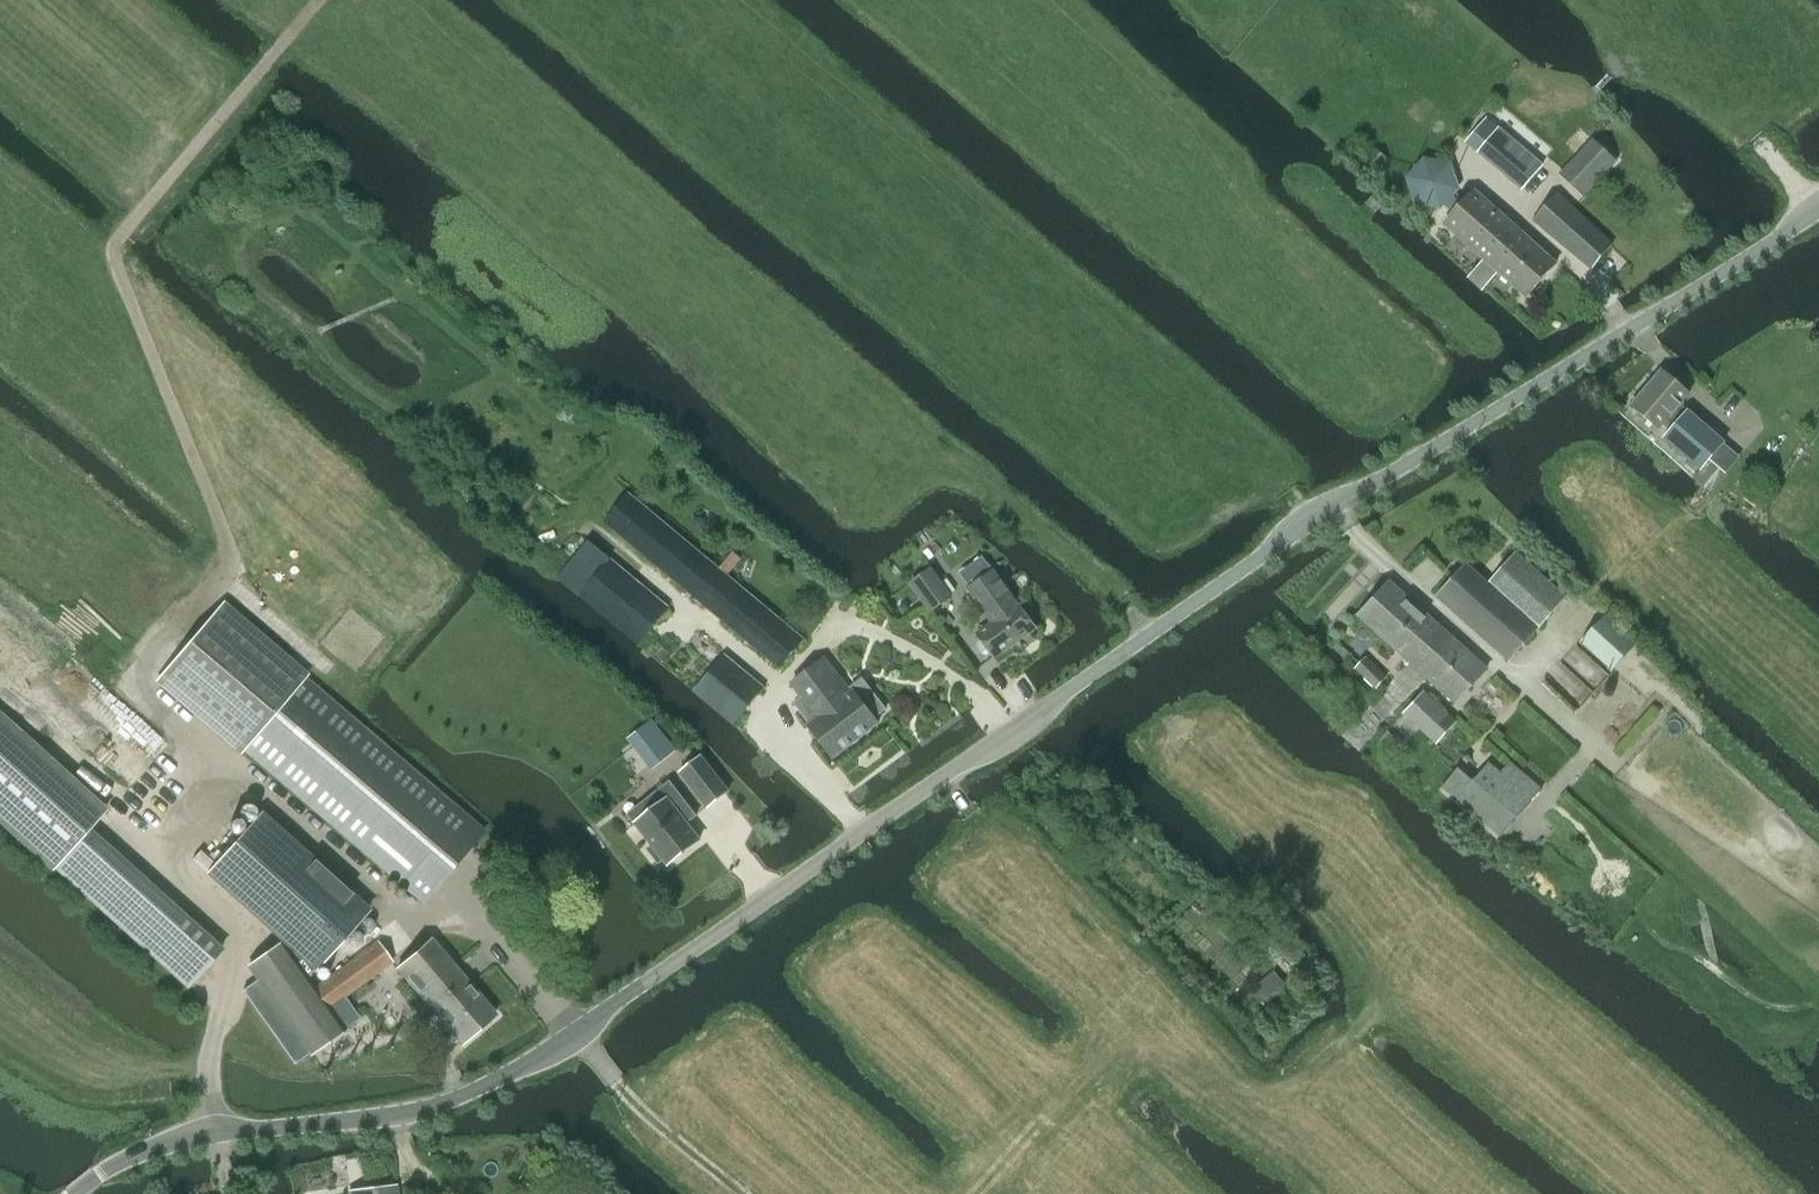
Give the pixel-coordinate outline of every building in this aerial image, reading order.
[(1499,127),(1477,153),(1521,190),(1543,164),(1499,127)] [(1584,197),(1617,161),(1592,138),(1559,174),(1584,197)] [(1416,182),(1425,207),(1452,213),(1472,192),(1462,165),(1435,160),(1416,182)] [(1475,190),(1445,224),(1484,259),(1469,276),(1484,290),(1487,287),(1500,272),(1527,296),(1557,262),(1475,190)] [(1558,193),(1532,220),(1593,269),(1614,243),(1558,193)] [(1661,372),(1631,407),(1657,430),(1664,421),(1673,428),(1687,411),(1679,404),(1687,395),(1661,372)] [(1673,428),(1663,439),(1700,470),(1710,459),(1724,441),(1689,411),(1688,412),(1687,411),(1673,428)] [(603,522),(779,667),(804,637),(728,574),(719,567),(628,492),(603,522)] [(589,540),(558,576),(557,577),(638,645),(669,608),(589,540)] [(733,551),(720,567),(728,574),(741,558),(733,551)] [(1466,566),(1437,598),(1509,661),(1564,598),(1515,555),(1488,585),(1466,566)] [(982,556),(960,573),(971,588),(967,591),(992,624),(979,634),(982,639),(978,641),(977,646),(983,653),(987,654),(991,652),(994,656),(1033,628),(1036,626),(982,556)] [(930,569),(911,583),(931,611),(950,597),(930,569)] [(1390,584),(1359,618),(1456,705),(1487,671),(1390,584)] [(239,748),(420,901),(481,829),(301,676),(302,675),(219,604),(155,678),(212,726),(239,749),(239,748)] [(1605,615),(1581,641),(1612,671),(1637,644),(1605,615)] [(725,653),(694,690),(733,724),(764,687),(725,653)] [(1367,656),(1355,669),(1356,670),(1375,689),(1388,676),(1367,656)] [(825,657),(825,658),(792,683),(809,704),(801,710),(811,723),(809,724),(834,757),(879,723),(875,718),(887,708),(875,693),(863,702),(853,690),(852,691),(825,657)] [(1425,690),(1404,713),(1436,744),(1458,721),(1425,690)] [(50,865),(110,803),(0,703),(0,818),(50,865)] [(700,754),(680,770),(708,807),(728,791),(700,754)] [(1459,769),(1443,788),(1501,836),(1516,818),(1542,789),(1510,761),(1499,772),(1489,762),(1473,781),(1459,769)] [(652,808),(634,822),(668,866),(701,840),(688,822),(697,815),(670,781),(645,800),(652,808)] [(262,811),(206,874),(314,972),(371,909),(262,811)] [(93,824),(67,853),(87,871),(73,886),(187,988),(227,944),(93,824)] [(281,944),(248,967),(310,1052),(342,1028),(327,1006),(393,959),(379,939),(312,987),(281,944)] [(430,940),(396,969),(459,1043),(493,1014),(430,940)]
